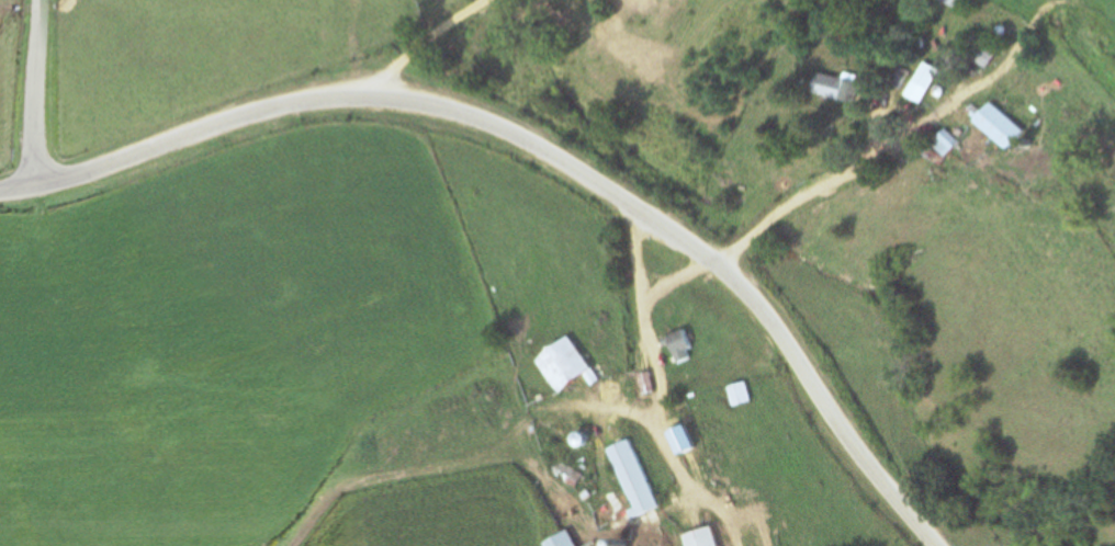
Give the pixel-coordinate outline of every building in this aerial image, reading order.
[(942,2),(969,13),(976,0),(942,0),(942,2)] [(988,39),(975,58),(994,71),(1007,53),(988,39)] [(910,92),(927,101),(943,69),(925,60),(910,92)] [(913,73),(904,91),(885,82),(893,65),(913,73)] [(854,78),(845,104),(820,96),(821,93),(808,89),(812,75),(831,80),(833,72),(854,78)] [(998,101),(989,114),(978,105),(971,112),(1017,149),(1033,129),(998,101)] [(951,129),(944,137),(958,150),(966,143),(951,129)] [(658,335),(667,362),(684,355),(682,348),(687,345),(682,327),(658,335)] [(682,363),(706,357),(699,329),(675,335),(682,363)] [(560,335),(521,363),(542,393),(570,373),(579,387),(590,379),(560,335)] [(721,384),(724,403),(746,400),(743,379),(721,384)] [(760,402),(756,381),(734,386),(738,407),(760,402)] [(594,450),(623,515),(649,504),(620,437),(594,450)] [(665,509),(640,438),(612,448),(634,509),(631,511),(634,519),(665,509)] [(671,545),(706,545),(699,523),(666,531),(671,545)] [(695,545),(732,545),(726,526),(692,535),(695,545)] [(531,541),(534,545),(566,545),(555,527),(531,541)] [(576,529),(552,544),(553,545),(586,545),(576,529)]
